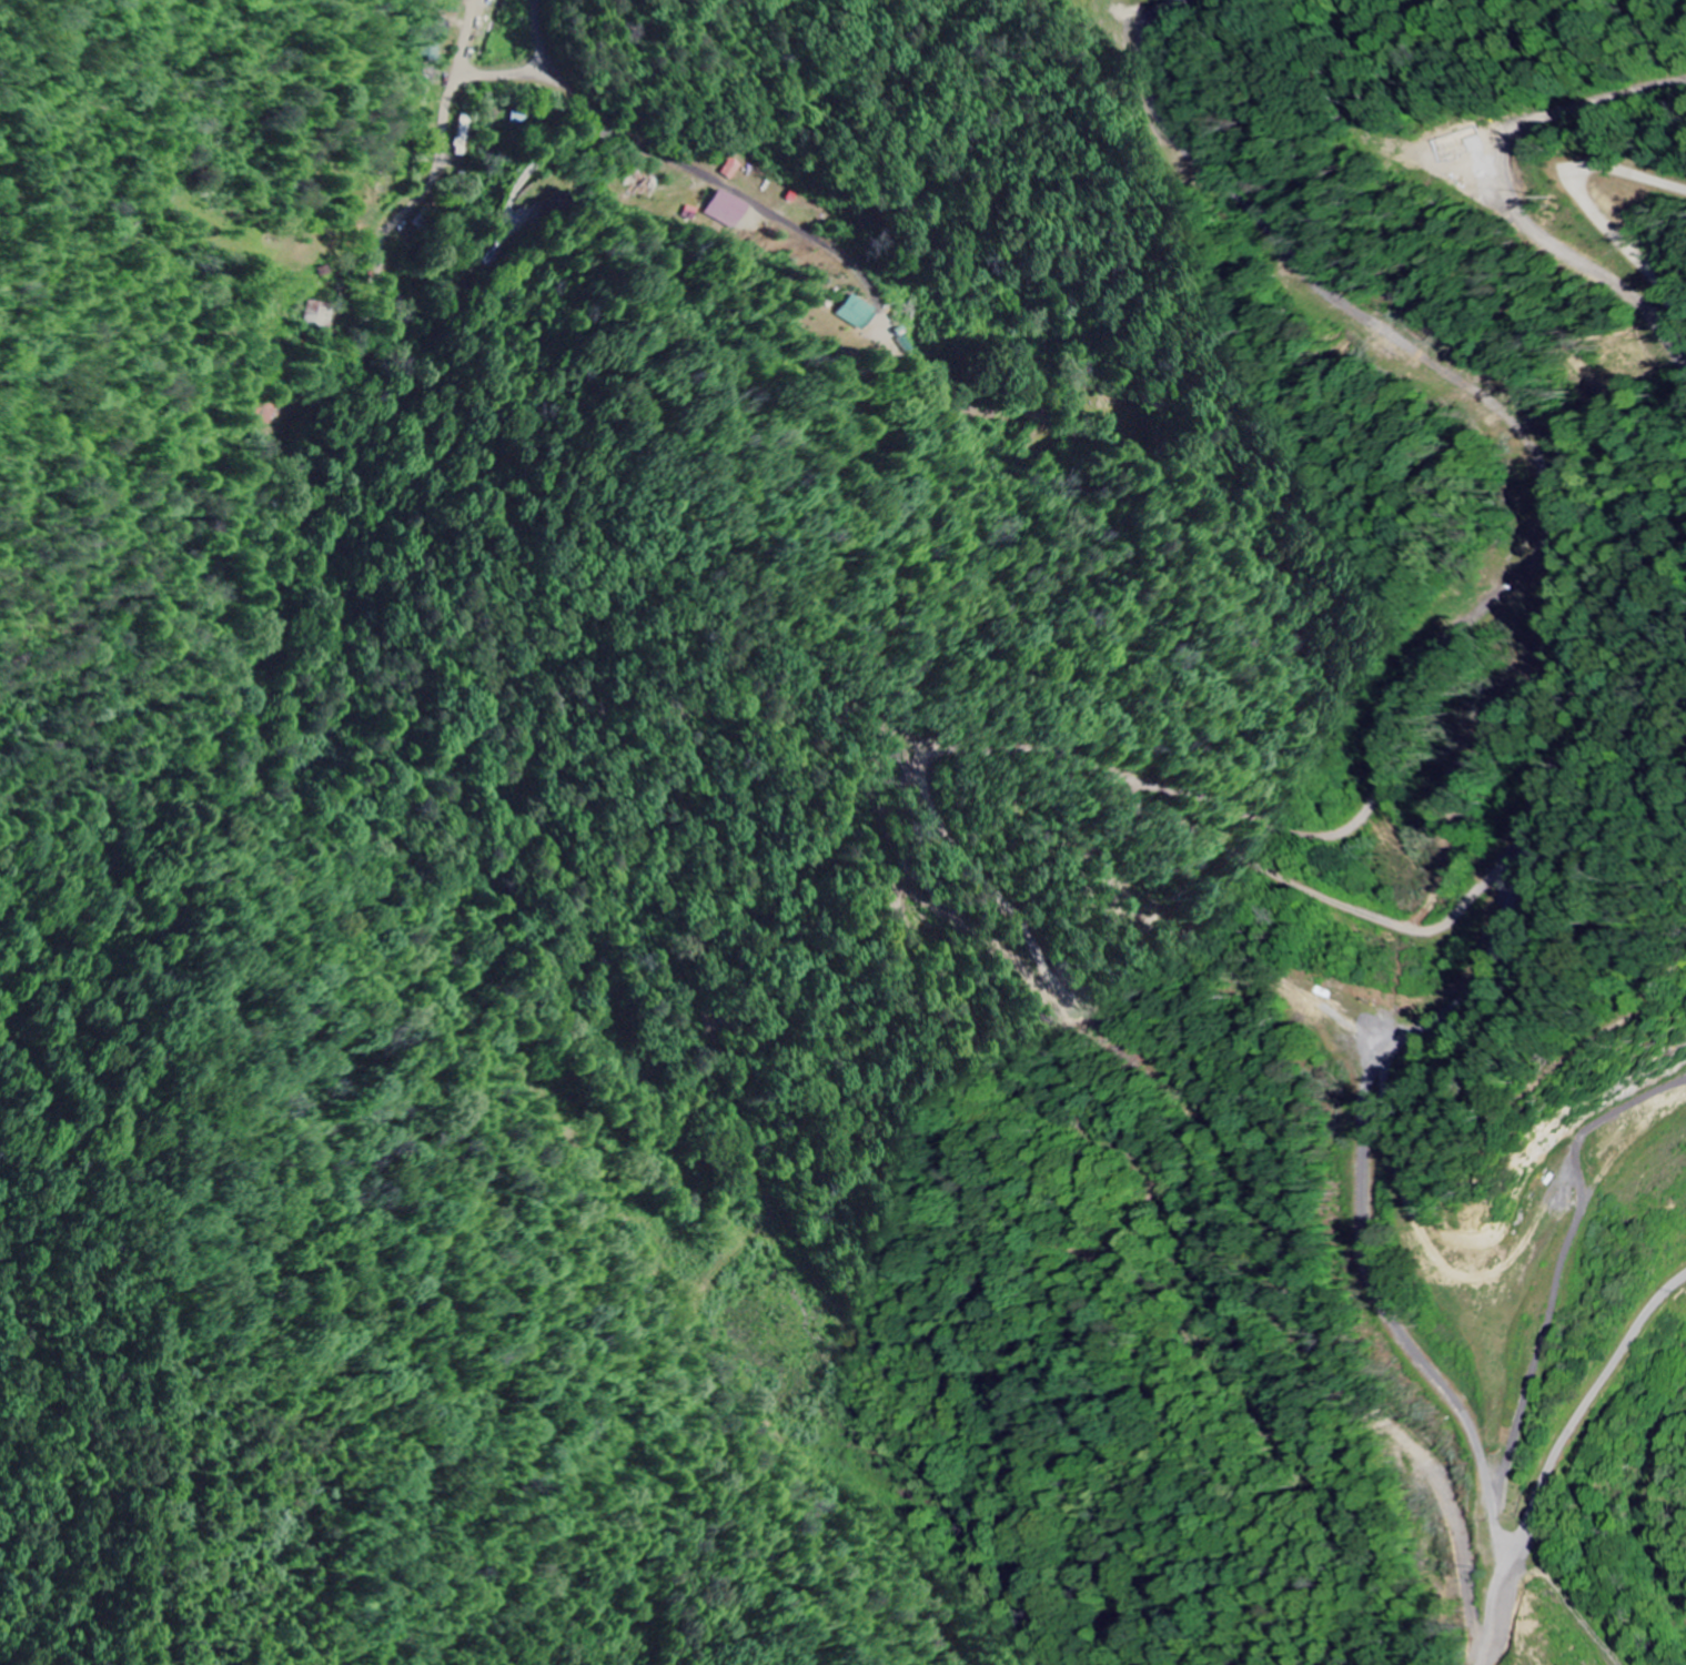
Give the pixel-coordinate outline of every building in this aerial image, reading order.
[(744,165),(731,159),(724,176),(736,181),(744,165)] [(753,204),(720,192),(711,218),(744,230),(753,204)] [(868,333),(880,315),(852,297),(840,315),(868,333)] [(323,328),(328,306),(308,302),(303,324),(323,328)]
